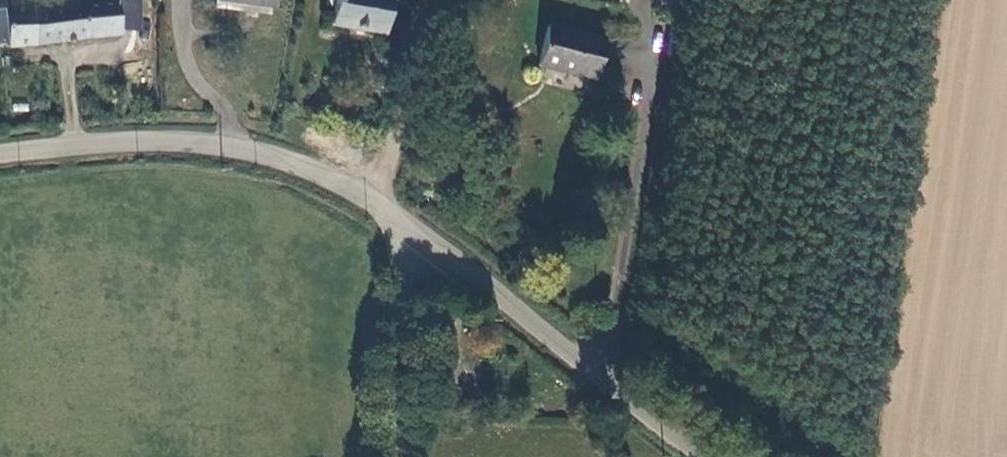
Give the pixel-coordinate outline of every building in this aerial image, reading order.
[(35,43),(34,3),(27,3),(27,0),(0,0),(0,39),(4,39),(4,44),(35,43)] [(114,0),(70,0),(34,3),(35,43),(116,36),(116,28),(114,0)] [(134,0),(114,0),(116,28),(135,27),(134,0)] [(213,1),(274,8),(275,0),(213,0),(213,1)] [(383,36),(391,0),(335,0),(330,24),(383,36)] [(592,81),(605,37),(547,21),(536,66),(592,81)]
